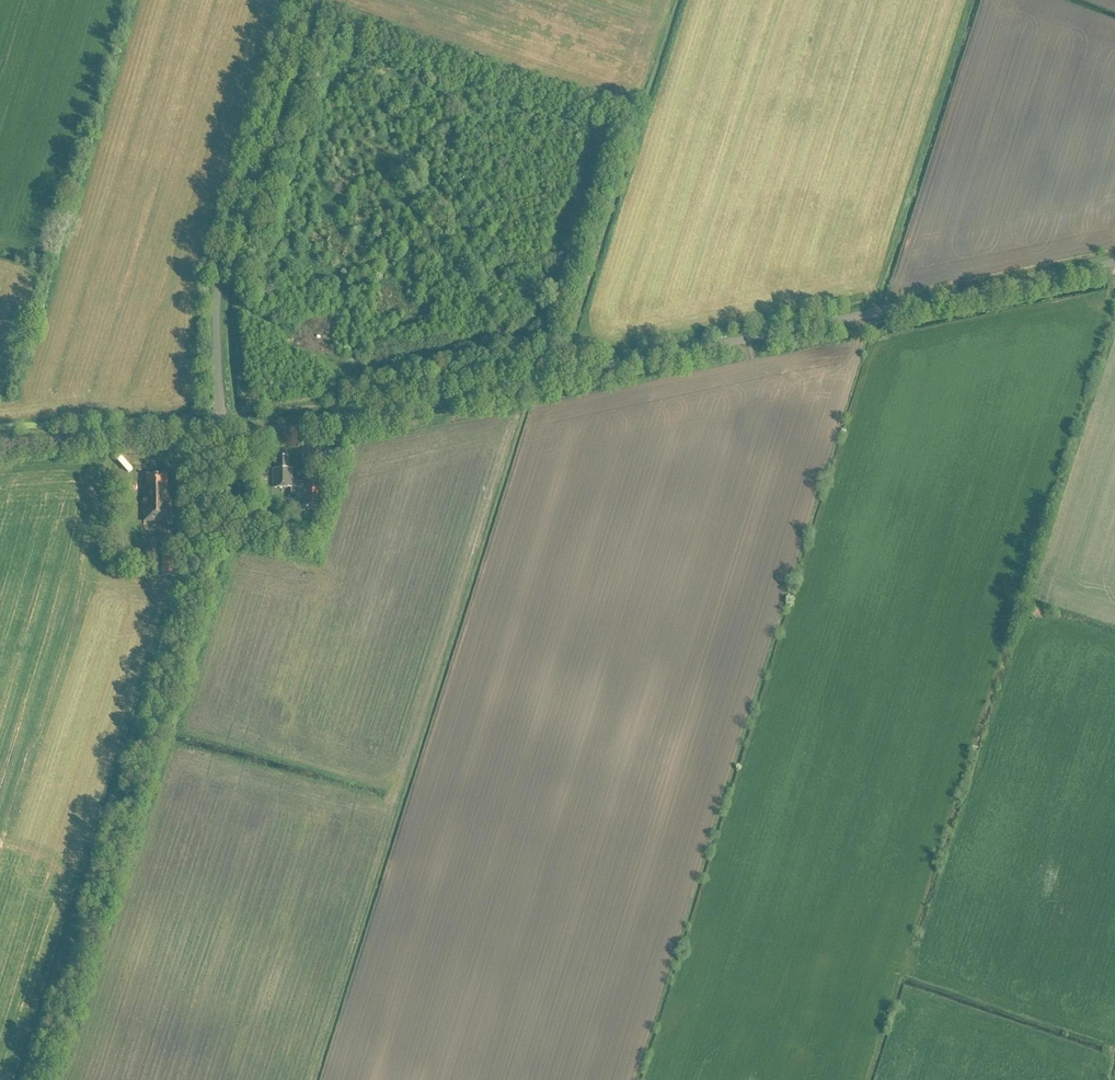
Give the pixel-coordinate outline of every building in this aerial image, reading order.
[(288,471),(288,459),(278,459),(278,462),(275,462),(275,471),(273,471),(273,489),(291,489),(292,495),(303,495),(303,505),(321,505),(321,480),(303,480),(303,482),(293,482),(293,471),(288,471)] [(167,489),(167,476),(147,477),(147,489),(143,489),(144,523),(162,523),(162,522),(171,521),(171,489),(167,489)] [(236,542),(247,545),(251,531),(239,529),(236,542)] [(111,548),(124,548),(124,531),(111,531),(111,548)] [(175,573),(175,559),(161,559),(162,573),(175,573)]
